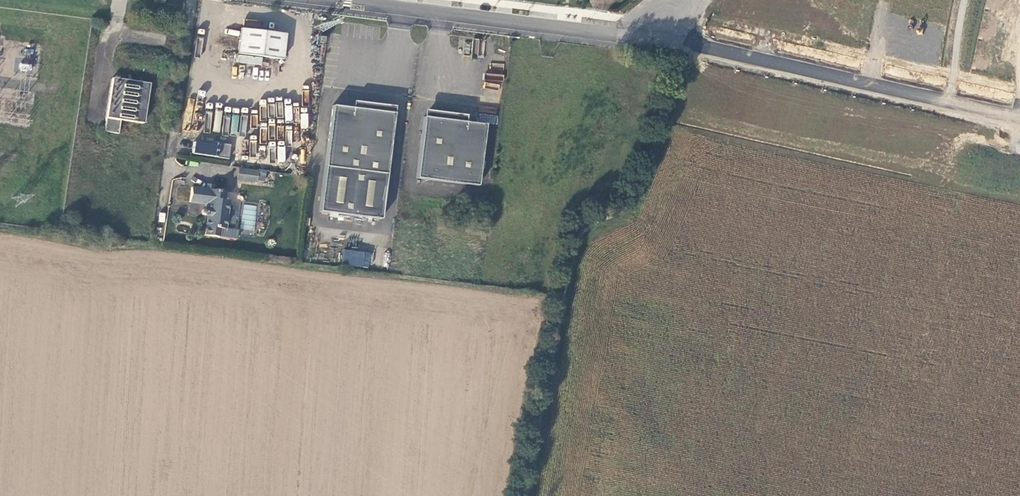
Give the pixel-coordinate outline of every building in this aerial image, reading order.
[(281,33),(236,27),(232,53),(278,59),(281,33)] [(489,73),(486,85),(499,89),(502,76),(489,73)] [(110,78),(105,117),(118,119),(143,122),(148,83),(110,78)] [(335,213),(378,219),(392,113),(330,105),(316,211),(327,213),(327,216),(334,217),(335,213)] [(421,116),(413,178),(475,186),(483,124),(421,116)] [(105,117),(103,129),(116,132),(118,119),(105,117)] [(230,158),(231,144),(193,140),(192,154),(230,158)] [(238,165),(236,177),(254,179),(255,168),(238,165)] [(199,213),(201,214),(200,218),(203,218),(201,233),(216,235),(217,227),(222,228),(226,199),(221,199),(222,190),(210,188),(211,183),(204,183),(204,188),(189,185),(187,200),(203,202),(202,207),(201,207),(199,208),(198,209),(198,211),(198,212),(199,213)] [(243,205),(241,230),(254,231),(256,206),(243,205)] [(343,249),(341,265),(370,267),(371,252),(343,249)]
